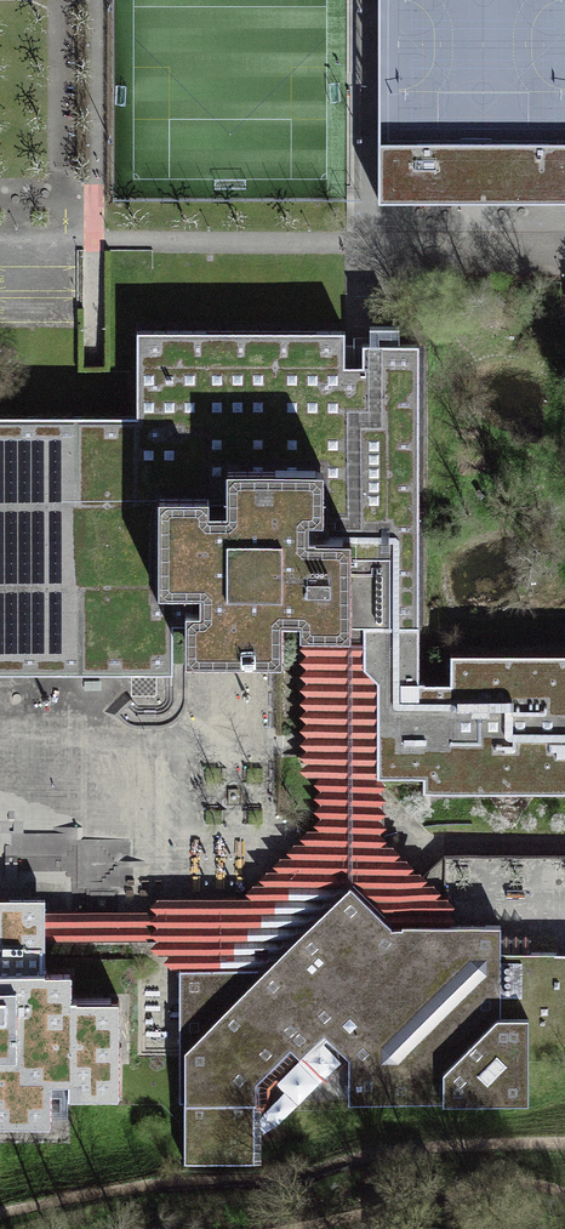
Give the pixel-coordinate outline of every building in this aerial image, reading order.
[(378,201),(476,201),(564,201),(564,0),(378,0),(378,201)] [(477,263),(483,338),(564,331),(564,256),(477,263)] [(136,362),(136,433),(137,472),(157,472),(209,472),(209,487),(226,487),(226,445),(324,444),(324,495),(309,496),(309,513),(351,513),(351,617),(369,617),(419,618),(419,344),(383,344),(362,345),(362,353),(344,353),(345,331),(136,331),(136,362)] [(184,627),(184,590),(200,590),(200,572),(157,572),(157,472),(137,472),(136,433),(0,434),(0,659),(164,659),(164,627),(184,627)] [(226,445),(226,487),(209,487),(209,472),(157,472),(157,572),(200,572),(200,590),(184,590),(184,627),(184,664),(210,664),(283,664),(283,627),(299,627),(299,636),(308,636),(308,708),(329,708),(329,735),(369,735),(369,617),(351,617),(351,513),(309,513),(309,496),(324,495),(324,444),(226,445)] [(380,775),(395,776),(423,776),(423,789),(564,790),(564,651),(451,650),(451,680),(418,680),(419,618),(369,617),(369,735),(368,770),(378,770),(380,770),(380,775)] [(44,911),(45,940),(159,940),(185,967),(186,1049),(263,968),(350,884),(391,925),(446,925),(446,915),(446,909),(455,903),(446,894),(436,895),(441,889),(435,882),(421,881),(427,874),(424,868),(421,865),(409,864),(415,859),(407,851),(394,852),(401,845),(385,834),(387,832),(380,825),(387,817),(379,811),(385,802),(380,798),(387,790),(378,784),(387,777),(380,775),(380,770),(378,770),(368,770),(369,735),(329,735),(329,708),(308,708),(308,636),(300,640),(306,647),(299,653),(307,661),(299,668),(306,674),(300,681),(306,688),(300,694),(306,702),(299,709),(306,717),(299,723),(306,730),(299,736),(305,744),(300,750),(306,759),(299,765),(306,773),(319,773),(314,779),(321,786),(314,792),(320,800),(313,806),(320,814),(313,819),(319,826),(307,826),(300,833),(305,839),(294,839),(286,847),(291,853),(280,853),(273,861),(278,867),(266,867),(259,873),(263,881),(253,881),(245,887),(239,898),(156,898),(157,911),(44,911)] [(500,1019),(501,952),(500,925),(446,925),(391,925),(350,884),(263,968),(186,1049),(184,1049),(184,1102),(184,1163),(254,1163),(253,1105),(261,1112),(269,1104),(269,1089),(301,1057),(293,1048),(315,1027),(348,1059),(348,1104),(528,1104),(527,1019),(500,1019)] [(45,971),(45,940),(44,911),(44,897),(0,897),(0,1125),(51,1125),(51,1083),(68,1082),(68,1097),(119,1097),(119,999),(71,999),(71,972),(45,972),(45,971)] [(501,952),(500,1019),(527,1019),(528,1104),(554,1103),(554,1045),(564,1045),(564,979),(557,979),(556,952),(501,952)]
